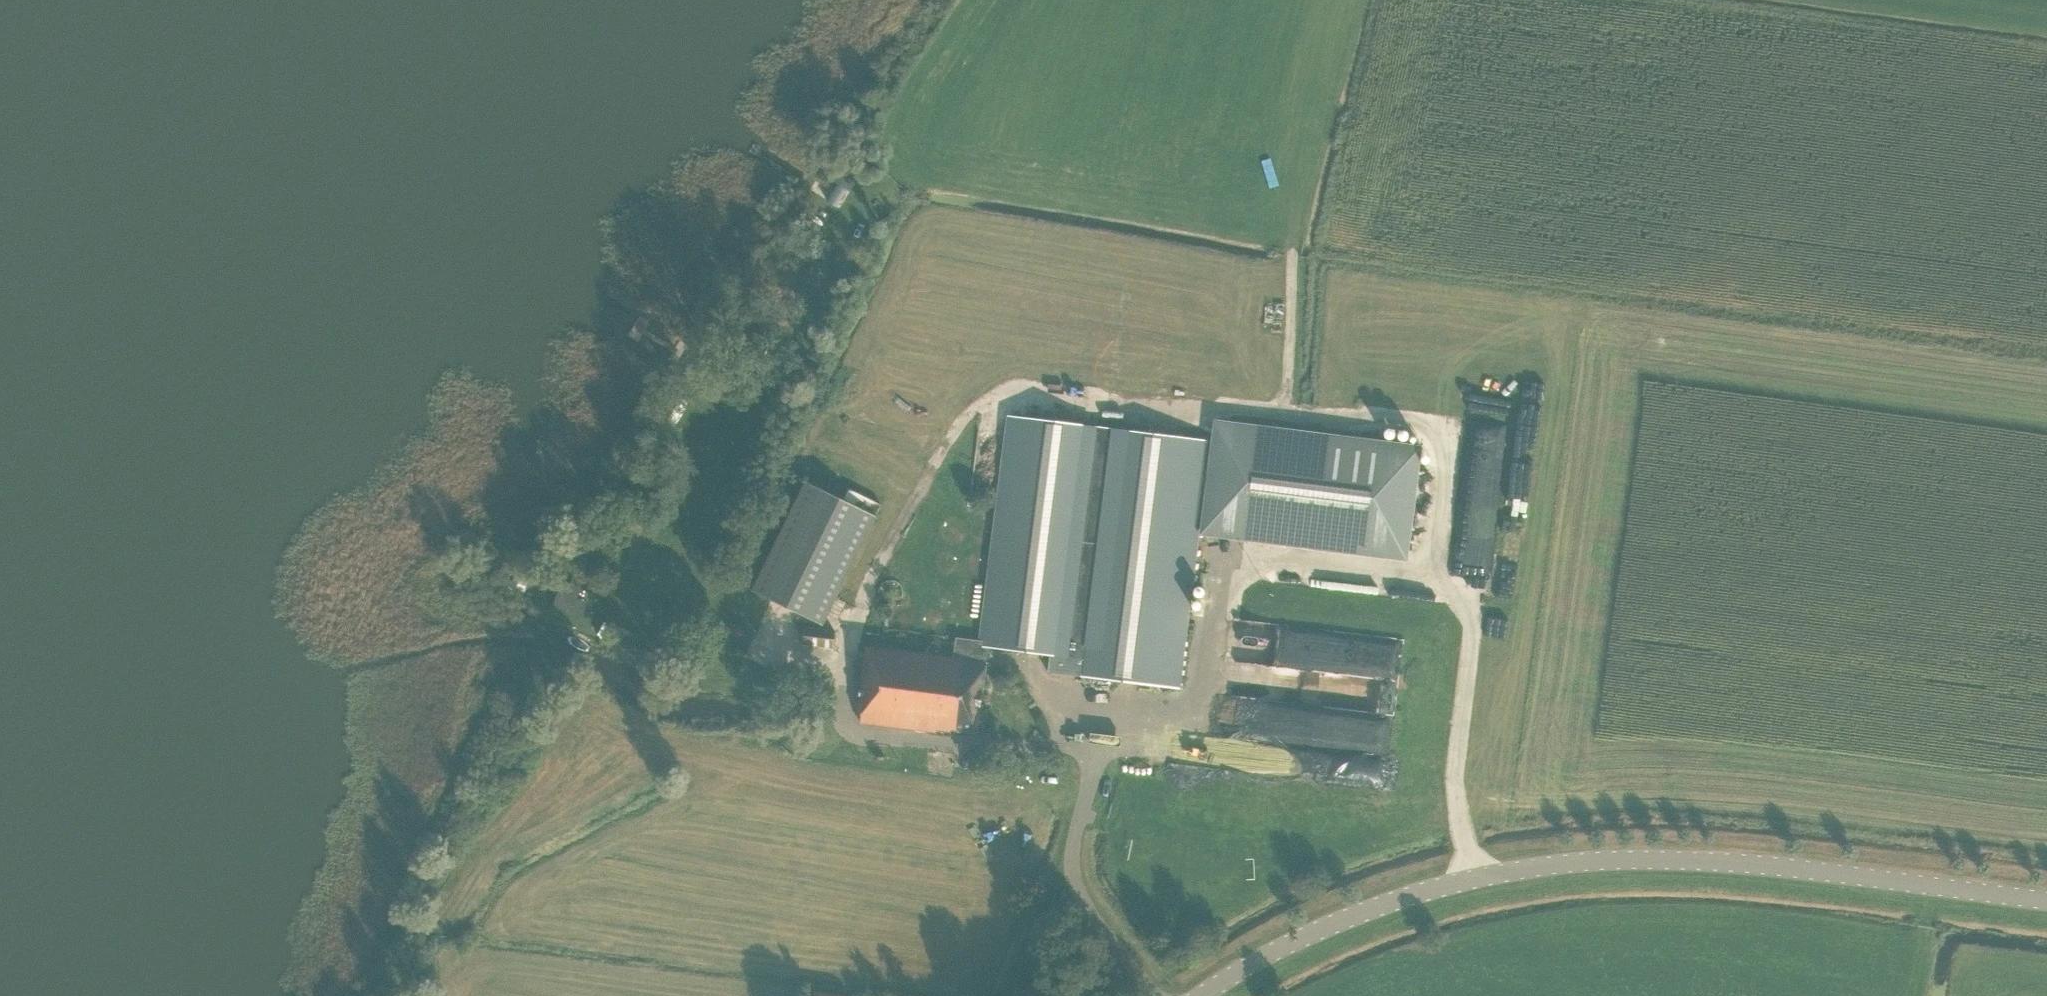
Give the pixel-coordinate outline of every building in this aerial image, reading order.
[(829,184),(822,201),(837,207),(843,190),(829,184)] [(1416,451),(1218,426),(1216,443),(1208,442),(1208,441),(1011,416),(983,641),(955,638),(953,657),(866,646),(858,702),(863,703),(861,722),(935,731),(936,728),(950,730),(950,729),(977,732),(986,662),(984,661),(986,647),(1068,657),(1066,674),(1177,688),(1197,527),(1204,527),(1206,529),(1403,554),(1409,506),(1413,498),(1415,490),(1415,481),(1414,473),(1416,451)] [(1478,471),(1478,487),(1494,487),(1495,434),(1469,434),(1468,471),(1478,471)] [(877,516),(805,481),(752,590),(824,625),(877,516)] [(624,512),(618,527),(629,531),(635,516),(624,512)] [(573,612),(579,598),(552,587),(546,601),(573,612)] [(802,644),(833,648),(835,631),(804,627),(802,644)] [(882,647),(883,639),(869,637),(868,645),(882,647)] [(1385,711),(1388,672),(1218,656),(1215,696),(1342,708),(1340,726),(1371,729),(1373,710),(1385,711)]
